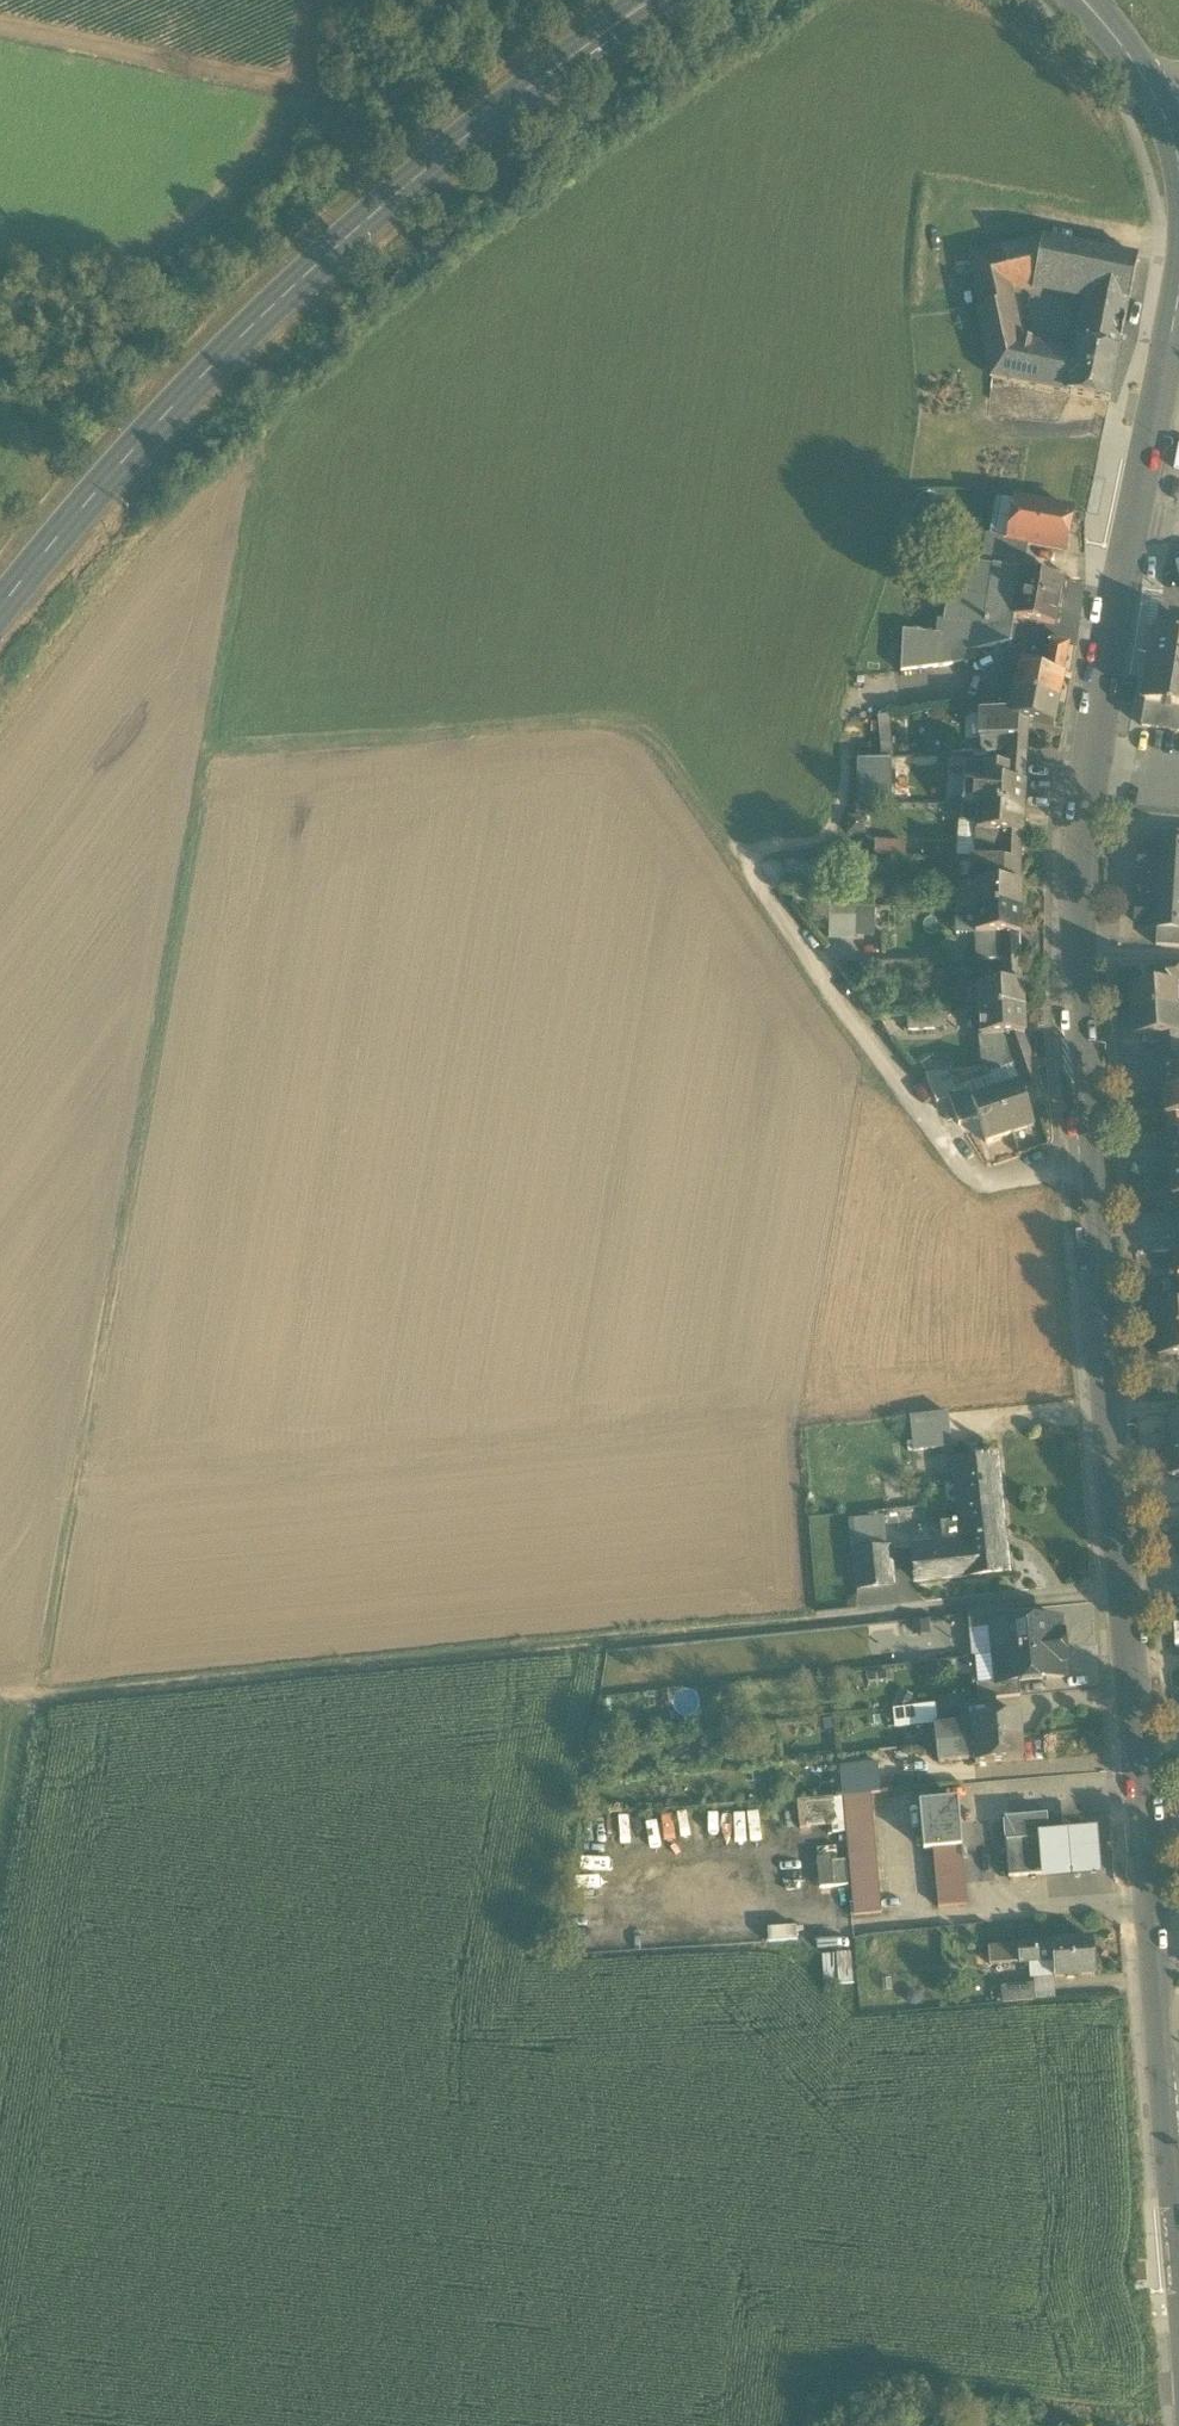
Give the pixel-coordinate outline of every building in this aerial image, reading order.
[(1042,238),(1042,239),(1033,283),(1087,294),(1083,310),(1126,319),(1126,318),(1125,318),(1137,258),(1042,238)] [(1042,239),(1001,249),(1009,288),(1033,283),(1042,239)] [(1020,342),(1009,288),(1001,249),(969,256),(981,309),(976,310),(991,379),(992,378),(1067,394),(1075,354),(1020,342)] [(1122,337),(1126,319),(1083,310),(1080,328),(1122,337)] [(1067,394),(1109,403),(1119,352),(1122,337),(1080,328),(1075,354),(1067,394)] [(989,536),(1009,540),(1016,502),(996,498),(989,536)] [(1029,545),(1065,552),(1072,511),(1016,502),(1009,540),(1009,542),(1029,545)] [(985,558),(1025,565),(1029,545),(1009,542),(1009,540),(989,536),(985,558)] [(899,551),(909,553),(911,538),(901,537),(899,551)] [(965,564),(958,605),(955,624),(943,621),(940,621),(939,636),(903,632),(901,673),(967,664),(965,654),(1002,646),(1005,630),(970,623),(974,599),(987,601),(993,568),(965,563),(965,564)] [(970,623),(1005,630),(1007,617),(1015,618),(1054,626),(1062,580),(993,568),(987,601),(974,599),(970,623)] [(947,603),(943,621),(955,624),(958,605),(947,603)] [(1005,630),(1002,646),(1010,644),(1015,618),(1007,617),(1005,630)] [(1156,630),(1144,704),(1140,726),(1178,732),(1178,633),(1156,630)] [(1050,644),(1044,675),(1061,678),(1067,647),(1050,644)] [(1019,671),(1032,673),(1033,665),(1020,663),(1019,671)] [(1019,671),(1014,695),(1058,703),(1063,679),(1061,678),(1044,675),(1032,673),(1019,671)] [(1010,719),(1028,723),(1053,727),(1058,703),(1014,695),(1011,712),(1010,719)] [(1010,719),(1011,712),(978,714),(978,740),(1009,739),(1010,719)] [(879,717),(880,760),(890,760),(892,760),(890,716),(879,717)] [(1009,739),(1008,749),(1026,750),(1028,723),(1010,719),(1009,739)] [(1025,758),(1026,750),(1008,749),(1008,757),(1025,758)] [(1006,757),(1005,770),(1004,784),(1023,785),(1025,758),(1008,757),(1006,757)] [(857,772),(890,770),(890,760),(880,760),(857,761),(857,772)] [(966,768),(963,808),(978,808),(980,769),(966,768)] [(980,769),(978,808),(1023,811),(1024,785),(1023,785),(1004,784),(1005,770),(980,769)] [(890,770),(857,772),(857,806),(890,806),(890,770)] [(977,820),(978,808),(963,808),(962,819),(977,820)] [(976,833),(1002,834),(1020,836),(1021,836),(1023,811),(978,808),(977,820),(977,824),(976,833)] [(958,824),(957,859),(970,860),(976,860),(976,833),(977,824),(958,824)] [(1162,832),(1161,849),(1178,850),(1178,833),(1162,832)] [(1002,834),(976,833),(976,860),(1002,860),(1002,834)] [(1020,860),(1020,836),(1002,834),(1002,860),(1020,860)] [(875,858),(901,858),(902,844),(875,843),(875,858)] [(1178,931),(1178,850),(1161,849),(1147,848),(1142,929),(1157,930),(1178,931)] [(956,885),(970,885),(970,860),(957,859),(956,885)] [(1002,874),(1002,860),(976,860),(970,860),(970,885),(976,885),(991,885),(991,874),(1002,874)] [(1002,860),(1002,874),(1002,885),(1020,885),(1020,860),(1002,860)] [(991,885),(1002,885),(1002,874),(991,874),(991,885)] [(976,892),(976,910),(1020,911),(1021,885),(1020,885),(1002,885),(991,885),(976,885),(976,892)] [(956,891),(956,909),(976,910),(976,892),(956,891)] [(855,938),(855,909),(829,910),(829,942),(855,942),(855,938)] [(855,938),(874,938),(874,911),(855,909),(855,938)] [(956,935),(975,935),(976,910),(956,909),(956,935)] [(975,935),(982,935),(1002,935),(1019,935),(1020,935),(1020,911),(976,910),(975,935)] [(1178,948),(1178,931),(1157,930),(1156,946),(1178,948)] [(995,962),(1002,961),(1002,935),(982,935),(982,961),(995,962)] [(1019,935),(1002,935),(1002,961),(1020,961),(1019,935)] [(1020,961),(1002,961),(1003,986),(1020,985),(1020,961)] [(1156,987),(1175,986),(1175,983),(1178,983),(1178,965),(1155,967),(1156,987)] [(977,988),(978,1013),(1023,1011),(1022,985),(1020,985),(1003,986),(996,987),(977,988)] [(1130,989),(1132,1014),(1176,1011),(1175,986),(1156,987),(1130,989)] [(978,1013),(980,1038),(992,1037),(1005,1037),(1023,1036),(1024,1036),(1023,1011),(978,1013)] [(1148,1045),(1161,1044),(1161,1036),(1178,1036),(1178,1032),(1176,1011),(1132,1014),(1133,1039),(1147,1038),(1148,1045)] [(904,1017),(905,1033),(948,1031),(947,1015),(904,1017)] [(1023,1036),(1005,1037),(1010,1051),(1016,1067),(1032,1061),(1023,1036)] [(1178,1036),(1161,1036),(1161,1044),(1162,1052),(1178,1051),(1178,1049),(1178,1036)] [(1016,1067),(1010,1051),(995,1052),(992,1037),(980,1038),(981,1069),(986,1069),(1016,1067)] [(1005,1037),(992,1037),(995,1052),(1010,1051),(1005,1037)] [(1163,1068),(1178,1067),(1178,1051),(1162,1052),(1163,1068)] [(1019,1076),(1035,1070),(1032,1061),(1016,1067),(1019,1076)] [(1016,1067),(986,1069),(989,1078),(995,1094),(1019,1085),(1022,1084),(1019,1076),(1016,1067)] [(1163,1092),(1178,1091),(1178,1067),(1163,1068),(1161,1068),(1163,1092)] [(962,1088),(989,1078),(986,1069),(981,1069),(947,1073),(956,1098),(965,1095),(962,1088)] [(1022,1084),(1019,1085),(1026,1102),(1044,1095),(1035,1070),(1019,1076),(1022,1084)] [(924,1076),(936,1105),(950,1101),(950,1100),(956,1098),(947,1073),(924,1076)] [(995,1094),(989,1078),(962,1088),(965,1095),(967,1094),(970,1103),(972,1102),(995,1094)] [(1019,1085),(995,1094),(1010,1136),(1035,1127),(1026,1102),(1019,1085)] [(1167,1117),(1178,1116),(1178,1091),(1163,1092),(1165,1117),(1167,1117)] [(959,1127),(971,1122),(978,1119),(972,1102),(970,1103),(967,1094),(965,1095),(956,1098),(950,1100),(950,1101),(959,1127)] [(995,1094),(972,1102),(978,1119),(981,1127),(987,1144),(1010,1136),(995,1094)] [(1178,1131),(1178,1116),(1167,1117),(1168,1132),(1178,1131)] [(981,1127),(978,1119),(971,1122),(974,1130),(981,1127)] [(1178,1147),(1178,1131),(1168,1132),(1169,1147),(1178,1147)] [(1169,1172),(1178,1172),(1178,1147),(1169,1147),(1168,1147),(1169,1172)] [(1173,1197),(1178,1197),(1178,1172),(1169,1172),(1171,1197),(1173,1197)] [(1156,1335),(1178,1333),(1178,1309),(1154,1311),(1156,1335)] [(1178,1359),(1178,1333),(1156,1335),(1158,1361),(1178,1359)] [(910,1418),(914,1453),(952,1448),(948,1415),(910,1418)] [(1178,1451),(1178,1422),(1163,1423),(1166,1452),(1178,1451)] [(1166,1452),(1168,1480),(1178,1480),(1178,1451),(1166,1452)] [(953,1464),(958,1507),(1001,1503),(996,1459),(953,1464)] [(1008,1574),(1001,1503),(958,1507),(958,1508),(959,1523),(941,1524),(943,1544),(944,1550),(913,1554),(915,1572),(912,1573),(912,1579),(916,1578),(916,1583),(963,1578),(1008,1574)] [(913,1547),(913,1554),(944,1550),(943,1544),(913,1547)] [(854,1554),(858,1590),(893,1586),(889,1550),(854,1554)] [(968,1616),(969,1632),(992,1629),(992,1628),(1013,1626),(1013,1625),(1012,1611),(968,1616)] [(1059,1621),(1038,1623),(1013,1626),(992,1628),(992,1629),(995,1656),(1064,1650),(1063,1638),(1060,1635),(1059,1621)] [(992,1629),(969,1632),(972,1659),(974,1659),(995,1656),(992,1629)] [(1065,1661),(1064,1650),(995,1656),(998,1684),(998,1685),(1019,1683),(1044,1680),(1064,1678),(1063,1664),(1065,1661)] [(974,1659),(976,1686),(998,1684),(995,1656),(974,1659)] [(976,1686),(978,1702),(1020,1698),(1019,1683),(998,1685),(998,1684),(976,1686)] [(896,1710),(897,1729),(936,1725),(934,1706),(896,1710)] [(935,1730),(937,1747),(1021,1739),(1019,1717),(971,1722),(971,1727),(935,1730)] [(1023,1762),(1021,1739),(937,1747),(938,1764),(974,1761),(975,1766),(1023,1762)] [(840,1768),(842,1797),(880,1794),(878,1764),(840,1768)] [(882,1914),(871,1796),(842,1798),(846,1834),(853,1917),(882,1914)] [(842,1798),(797,1802),(800,1831),(829,1828),(829,1836),(846,1834),(842,1798)] [(919,1805),(923,1850),(933,1850),(962,1847),(962,1848),(958,1802),(957,1802),(929,1805),(919,1805)] [(1004,1820),(1008,1879),(1042,1876),(1048,1875),(1045,1841),(1049,1840),(1047,1817),(1004,1820)] [(1098,1829),(1036,1834),(1040,1884),(1102,1879),(1098,1829)] [(933,1850),(938,1909),(967,1906),(962,1847),(933,1850)] [(831,1857),(817,1858),(820,1889),(848,1887),(845,1860),(832,1862),(831,1857)] [(1054,1978),(1054,1979),(1094,1975),(1092,1940),(1051,1943),(1051,1944),(988,1949),(989,1967),(1019,1964),(1019,1966),(1029,1965),(1053,1963),(1054,1978)] [(854,1986),(851,1953),(822,1956),(824,1984),(837,1983),(838,1987),(854,1986)] [(1053,1963),(1029,1965),(1030,1980),(1034,1980),(1054,1978),(1053,1963)] [(1056,2000),(1054,1979),(1054,1978),(1034,1980),(1035,2002),(1056,2000)] [(1001,1987),(1003,2004),(1034,2001),(1032,1985),(1001,1987)]
